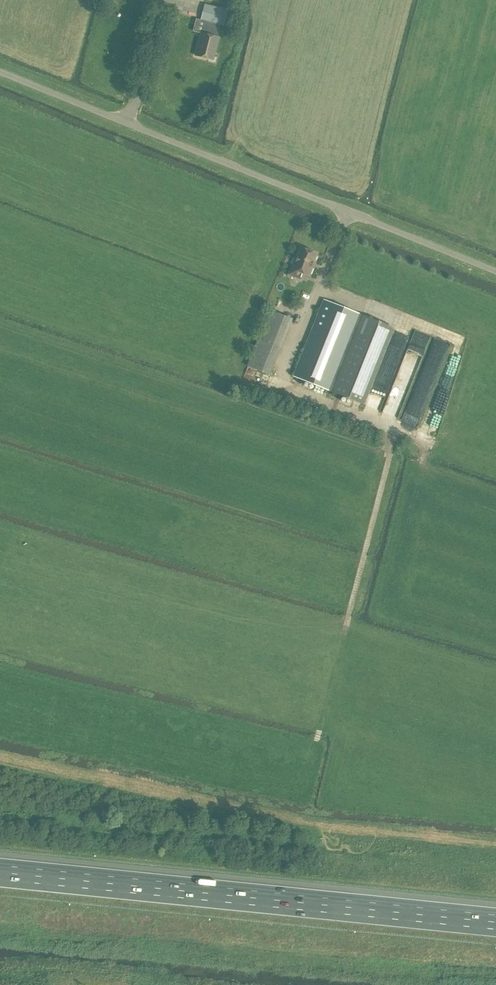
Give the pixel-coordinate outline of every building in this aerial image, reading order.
[(204,4),(200,20),(206,21),(204,26),(217,29),(219,24),(223,26),(227,10),(204,4)] [(217,37),(219,30),(217,29),(204,26),(202,34),(201,33),(195,55),(213,60),(219,38),(217,37)] [(305,249),(300,247),(296,256),(295,256),(288,274),(298,279),(300,273),(309,276),(313,267),(312,267),(317,254),(312,252),(311,250),(307,248),(305,249)] [(364,404),(395,328),(323,300),(293,376),(364,404)] [(269,375),(292,319),(270,310),(247,366),(269,375)]
